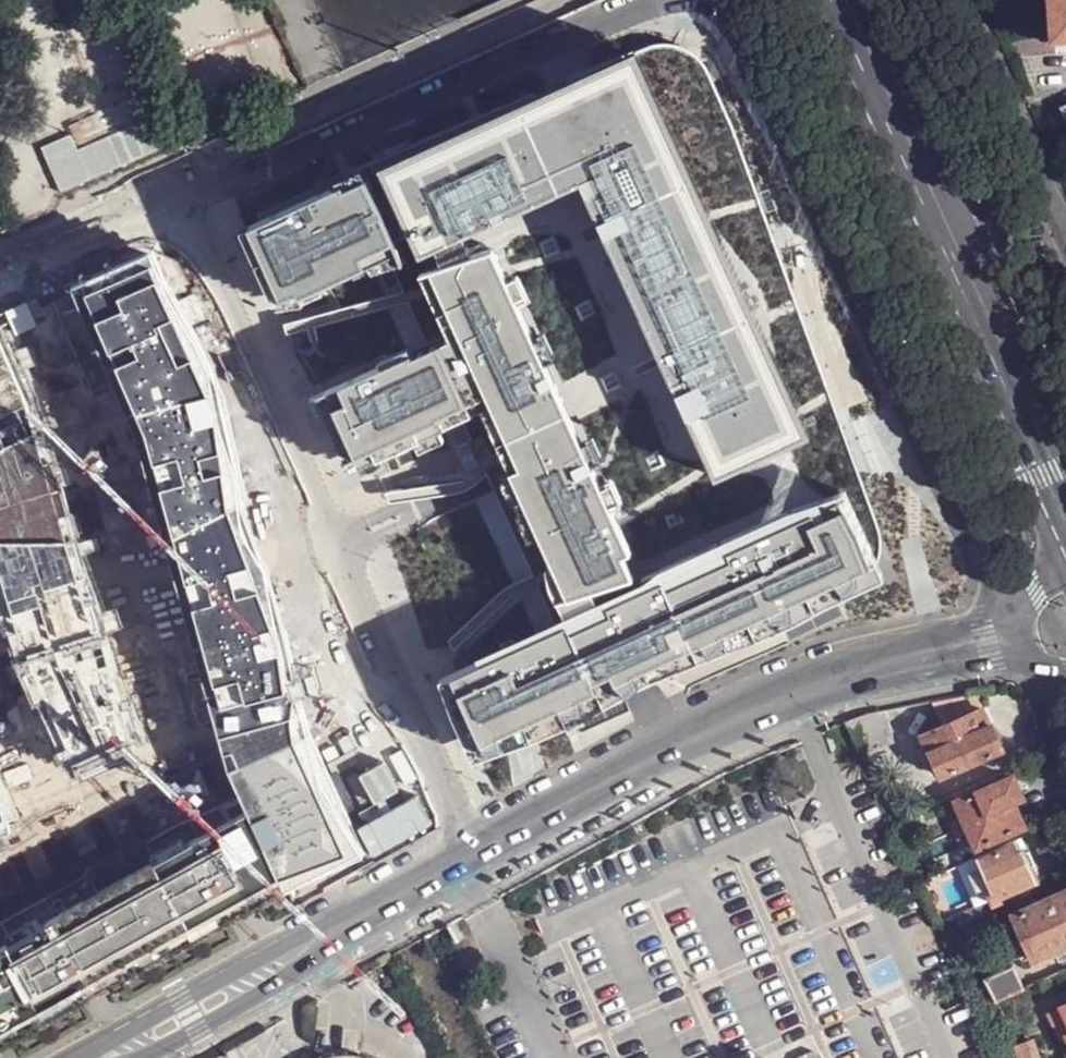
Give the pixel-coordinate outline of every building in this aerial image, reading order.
[(1061,8),(1050,8),(1052,36),(1065,36),(1065,0),(1060,0),(1061,8)] [(843,494),(874,563),(881,542),(711,76),(704,61),(678,45),(651,48),(634,57),(807,433),(717,476),(584,192),(427,269),(431,284),(502,253),(649,581),(843,494)] [(366,179),(254,228),(285,313),(417,248),(427,269),(584,192),(717,476),(807,433),(634,57),(385,170),(391,185),(373,193),(366,179)] [(220,386),(150,253),(70,288),(146,444),(230,750),(246,793),(288,888),(362,848),(308,738),(271,588),(251,541),(220,386)] [(502,253),(431,284),(451,339),(313,403),(346,479),(486,410),(569,620),(438,686),(473,763),(884,584),(874,563),(843,494),(649,581),(502,253)] [(0,324),(0,634),(9,663),(70,778),(147,745),(93,584),(0,324)] [(940,777),(1003,750),(993,726),(990,727),(983,710),(922,737),(940,777)] [(886,712),(843,721),(857,748),(892,741),(886,712)] [(979,846),(1023,827),(1012,802),(1022,797),(1014,778),(959,803),(979,846)] [(0,922),(0,1046),(100,991),(242,913),(288,888),(246,793),(175,826),(0,922)] [(1024,852),(1019,841),(978,858),(997,900),(1019,890),(1028,886),(1023,876),(1033,872),(1032,870),(1035,865),(1030,852),(1024,852)] [(997,900),(978,858),(958,867),(977,909),(997,900)] [(1037,882),(1033,872),(1023,876),(1028,886),(1037,882)] [(1024,900),(1019,890),(997,900),(977,909),(949,922),(950,924),(956,922),(959,929),(970,924),(993,914),(1024,900)] [(1034,959),(1035,961),(1065,947),(1065,893),(1015,917),(1027,944),(1034,959)] [(998,925),(993,914),(970,924),(975,936),(998,925)] [(1023,964),(1034,959),(1027,944),(1016,949),(1023,964)] [(1014,966),(986,979),(997,1001),(1024,989),(1014,966)] [(1058,980),(1056,975),(1045,979),(1048,984),(1058,980)] [(1063,1007),(1064,1009),(1052,1015),(1063,1039),(1065,1038),(1065,1005),(1063,1007)] [(1018,1047),(1022,1057),(1040,1057),(1035,1042),(1018,1047)]
